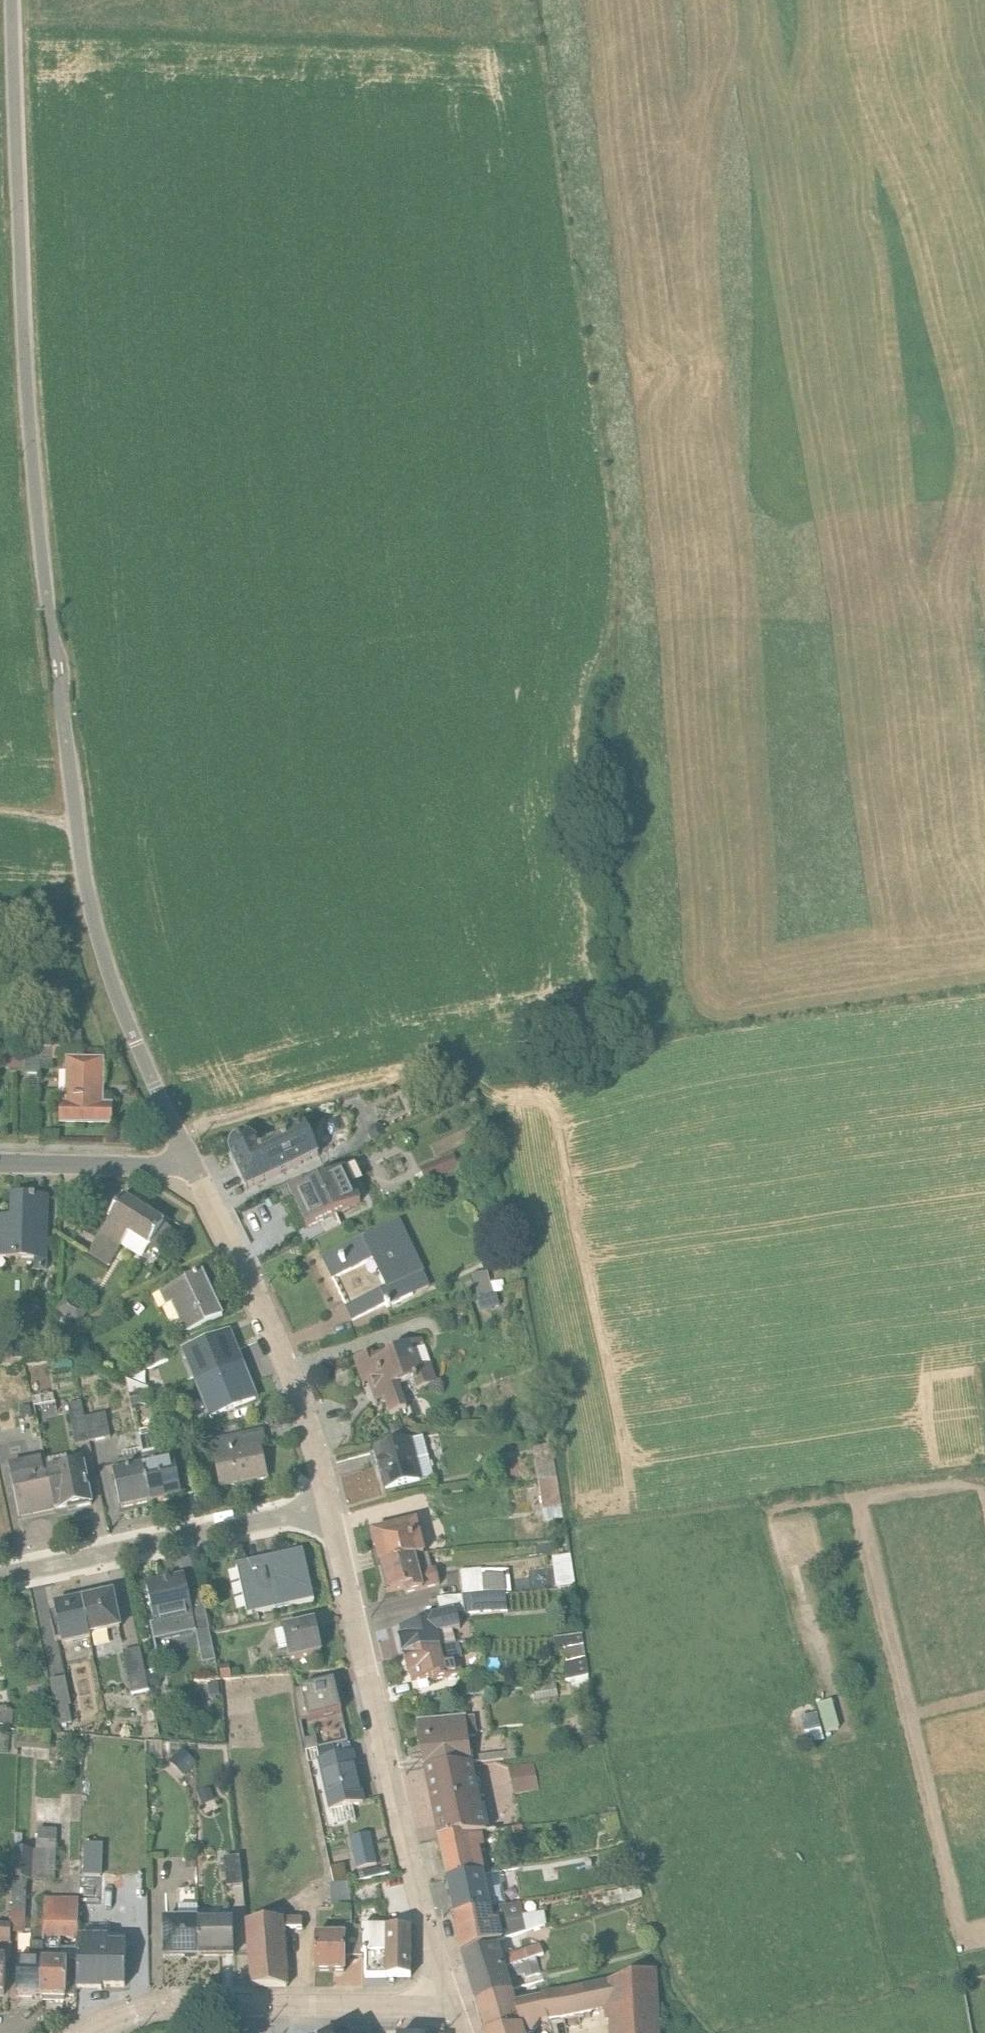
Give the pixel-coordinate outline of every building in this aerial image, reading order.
[(41,1031),(41,1049),(75,1050),(81,1050),(82,1032),(41,1031)] [(101,1105),(102,1061),(75,1060),(75,1050),(41,1049),(5,1048),(5,1069),(24,1069),(24,1075),(41,1075),(41,1066),(53,1067),(53,1061),(66,1060),(65,1102),(61,1102),(60,1123),(111,1123),(111,1106),(101,1105)] [(230,1156),(246,1189),(318,1155),(304,1124),(281,1135),(280,1133),(257,1143),(254,1140),(250,1138),(246,1136),(241,1136),(236,1138),(232,1141),(230,1145),(229,1150),(230,1156)] [(372,1142),(386,1136),(382,1128),(380,1126),(377,1126),(374,1126),(370,1128),(369,1131),(369,1134),(372,1142)] [(452,1152),(419,1168),(426,1182),(459,1165),(452,1152)] [(286,1184),(307,1227),(361,1201),(353,1184),(358,1182),(350,1166),(346,1169),(345,1168),(300,1189),(295,1180),(286,1184)] [(46,1196),(14,1195),(14,1217),(0,1216),(0,1257),(34,1260),(33,1268),(44,1269),(46,1196)] [(123,1197),(87,1252),(107,1264),(127,1234),(148,1248),(149,1246),(162,1255),(176,1232),(123,1197)] [(424,1269),(399,1219),(322,1257),(332,1276),(371,1257),(386,1285),(346,1305),(352,1318),(387,1301),(389,1305),(430,1284),(423,1270),(424,1269)] [(487,1268),(472,1272),(478,1294),(492,1290),(493,1291),(505,1288),(502,1277),(490,1280),(487,1268)] [(171,1302),(185,1332),(222,1315),(201,1271),(159,1291),(166,1305),(171,1302)] [(498,1302),(495,1291),(477,1296),(480,1307),(498,1302)] [(88,1308),(65,1294),(56,1309),(63,1313),(59,1319),(68,1324),(72,1319),(78,1322),(88,1308)] [(181,1349),(195,1383),(241,1362),(228,1329),(181,1349)] [(366,1351),(353,1356),(362,1383),(368,1381),(375,1401),(383,1398),(388,1413),(407,1406),(399,1384),(413,1379),(416,1388),(437,1380),(430,1362),(419,1366),(411,1347),(423,1342),(422,1338),(385,1351),(386,1354),(369,1361),(366,1351)] [(147,1368),(166,1359),(161,1346),(140,1355),(147,1368)] [(56,1364),(74,1364),(72,1353),(56,1354),(56,1364)] [(195,1383),(207,1415),(255,1396),(241,1362),(195,1383)] [(147,1386),(126,1378),(132,1405),(151,1400),(147,1386)] [(49,1390),(31,1393),(37,1422),(45,1421),(44,1415),(53,1413),(49,1390)] [(75,1441),(89,1438),(84,1415),(81,1399),(78,1399),(77,1396),(70,1398),(71,1401),(67,1402),(75,1441)] [(105,1411),(84,1415),(89,1438),(110,1434),(105,1411)] [(266,1475),(259,1443),(266,1441),(262,1427),(210,1439),(220,1485),(266,1475)] [(140,1446),(142,1454),(163,1449),(162,1444),(165,1443),(163,1435),(160,1436),(158,1429),(138,1433),(140,1446)] [(375,1448),(385,1487),(434,1474),(423,1435),(375,1448)] [(532,1445),(537,1477),(556,1475),(551,1442),(532,1445)] [(142,1454),(140,1446),(121,1450),(123,1458),(142,1454)] [(178,1493),(169,1448),(163,1449),(142,1454),(151,1499),(178,1493)] [(46,1456),(49,1469),(57,1508),(91,1501),(82,1458),(67,1461),(65,1451),(46,1456)] [(151,1499),(142,1454),(123,1458),(112,1460),(121,1505),(151,1499)] [(55,1509),(57,1508),(49,1469),(44,1470),(40,1455),(9,1462),(19,1513),(55,1505),(55,1509)] [(541,1505),(561,1502),(556,1475),(537,1477),(541,1505)] [(562,1517),(561,1502),(541,1505),(543,1517),(557,1514),(558,1517),(562,1517)] [(380,1561),(380,1562),(423,1552),(414,1516),(398,1520),(399,1524),(372,1531),(376,1546),(380,1561)] [(255,1537),(240,1540),(244,1560),(258,1557),(255,1537)] [(361,1566),(380,1561),(376,1546),(357,1551),(361,1566)] [(235,1562),(246,1611),(313,1597),(302,1547),(258,1557),(244,1560),(235,1562)] [(423,1552),(380,1562),(387,1589),(401,1586),(403,1590),(439,1581),(434,1564),(431,1565),(427,1551),(423,1552)] [(570,1553),(552,1556),(555,1583),(574,1581),(570,1553)] [(480,1565),(458,1566),(460,1592),(505,1588),(510,1588),(508,1564),(481,1566),(480,1565)] [(184,1573),(145,1581),(153,1619),(148,1620),(152,1637),(195,1628),(202,1660),(214,1658),(200,1588),(187,1590),(184,1573)] [(424,1619),(398,1625),(400,1633),(399,1633),(403,1651),(453,1639),(454,1638),(451,1625),(459,1623),(457,1610),(463,1608),(464,1610),(507,1605),(505,1588),(460,1592),(460,1593),(437,1597),(440,1609),(422,1614),(424,1619)] [(82,1595),(80,1595),(88,1631),(119,1625),(112,1589),(97,1592),(97,1593),(82,1596),(82,1595)] [(88,1631),(80,1595),(53,1601),(54,1607),(48,1608),(54,1635),(60,1634),(61,1641),(89,1635),(88,1631)] [(287,1651),(288,1656),(320,1648),(313,1618),(273,1627),(277,1643),(284,1641),(287,1651)] [(559,1644),(582,1640),(581,1631),(551,1633),(553,1645),(559,1644)] [(453,1639),(403,1651),(407,1669),(409,1668),(411,1676),(430,1671),(431,1676),(461,1667),(453,1639)] [(561,1658),(585,1653),(582,1640),(559,1644),(561,1658)] [(284,1641),(277,1643),(267,1645),(270,1655),(287,1651),(284,1641)] [(139,1644),(122,1647),(131,1689),(148,1685),(139,1644)] [(573,1673),(587,1671),(585,1653),(561,1658),(564,1675),(573,1673)] [(64,1671),(48,1675),(58,1720),(71,1717),(67,1699),(70,1699),(64,1671)] [(576,1690),(589,1688),(587,1671),(573,1673),(576,1690)] [(341,1707),(333,1677),(292,1687),(298,1718),(341,1707)] [(555,1677),(530,1681),(532,1694),(557,1690),(555,1677)] [(830,1693),(816,1697),(824,1724),(838,1720),(830,1693)] [(0,1703),(0,1719),(10,1720),(12,1705),(0,1703)] [(820,1720),(816,1705),(800,1709),(803,1724),(820,1720)] [(421,1745),(424,1764),(472,1757),(467,1731),(476,1731),(474,1711),(418,1718),(420,1738),(421,1745)] [(47,1726),(17,1724),(17,1743),(47,1745),(47,1726)] [(0,1730),(0,1746),(7,1746),(8,1730),(0,1730)] [(314,1732),(302,1735),(306,1752),(318,1749),(314,1732)] [(477,1750),(478,1756),(516,1750),(513,1733),(505,1734),(506,1746),(477,1750)] [(420,1738),(413,1739),(410,1740),(402,1745),(403,1752),(411,1750),(411,1748),(413,1747),(421,1745),(420,1738)] [(196,1756),(182,1742),(167,1756),(181,1770),(196,1756)] [(316,1756),(327,1806),(362,1798),(351,1748),(316,1756)] [(533,1756),(507,1761),(512,1788),(538,1783),(533,1756)] [(472,1757),(424,1764),(429,1790),(430,1790),(436,1817),(434,1817),(437,1831),(458,1829),(481,1825),(486,1825),(472,1757)] [(209,1781),(196,1786),(199,1799),(213,1793),(209,1781)] [(9,1917),(9,1927),(24,1927),(25,1873),(53,1874),(55,1823),(36,1822),(36,1832),(35,1832),(34,1843),(21,1842),(21,1827),(13,1827),(10,1906),(9,1917)] [(458,1829),(437,1831),(446,1873),(482,1866),(489,1864),(485,1846),(480,1846),(479,1843),(485,1842),(481,1825),(458,1829)] [(349,1832),(351,1842),(371,1838),(369,1827),(349,1832)] [(86,1836),(85,1867),(103,1867),(104,1836),(86,1836)] [(371,1838),(351,1842),(356,1863),(375,1858),(371,1838)] [(238,1850),(222,1852),(226,1881),(242,1879),(238,1850)] [(329,1862),(331,1879),(347,1878),(344,1859),(329,1862)] [(482,1866),(446,1873),(453,1909),(490,1900),(482,1866)] [(331,1879),(330,1879),(332,1899),(350,1899),(347,1878),(331,1879)] [(621,1897),(641,1890),(638,1879),(593,1888),(594,1900),(621,1895),(621,1897)] [(163,1912),(177,1912),(177,1901),(176,1886),(162,1886),(163,1912)] [(76,1933),(76,1931),(76,1892),(43,1892),(42,1925),(42,1932),(59,1932),(76,1933)] [(490,1900),(453,1909),(460,1946),(496,1934),(545,1917),(543,1904),(522,1908),(519,1896),(490,1902),(490,1900)] [(198,1951),(198,1913),(197,1901),(177,1901),(177,1912),(163,1912),(163,1949),(184,1948),(184,1951),(198,1951)] [(360,1922),(375,1922),(375,1908),(352,1908),(352,1922),(360,1922)] [(245,1916),(250,1980),(286,1981),(282,1923),(300,1923),(300,1912),(245,1916)] [(233,1950),(232,1913),(198,1913),(198,1951),(233,1950)] [(8,1938),(9,1927),(9,1917),(0,1917),(0,1938),(8,1938)] [(337,1929),(314,1929),(314,1966),(343,1966),(343,1952),(362,1952),(362,1949),(360,1922),(352,1922),(342,1922),(342,1923),(337,1923),(337,1929)] [(410,1971),(410,1922),(375,1922),(360,1922),(362,1949),(365,1949),(365,1947),(374,1947),(375,1967),(385,1967),(385,1971),(410,1971)] [(29,1954),(41,1954),(42,1932),(42,1925),(30,1925),(29,1954)] [(107,1932),(76,1931),(76,1933),(76,1942),(76,1954),(75,1984),(100,1984),(100,1981),(124,1982),(124,1938),(107,1938),(107,1932)] [(64,1954),(76,1954),(76,1942),(59,1942),(59,1932),(42,1932),(41,1954),(64,1954)] [(496,1934),(460,1946),(474,1994),(511,1983),(508,1972),(522,1967),(524,1971),(540,1965),(535,1950),(542,1947),(538,1937),(501,1950),(496,1934)] [(17,1953),(15,1989),(40,1990),(41,1954),(29,1954),(17,1953)] [(41,1954),(40,1990),(64,1991),(64,1990),(64,1954),(41,1954)] [(76,1954),(64,1954),(64,1990),(75,1990),(75,1984),(76,1954)] [(538,1987),(539,1991),(547,2014),(603,2001),(604,2014),(607,2014),(608,2032),(658,2032),(654,1974),(663,1972),(661,1962),(538,1987)] [(511,1983),(474,1994),(483,2027),(520,2020),(512,1996),(515,1996),(511,1983)] [(512,1996),(520,2020),(538,2016),(547,2014),(539,1991),(515,1996),(512,1996)] [(483,2027),(482,2028),(484,2032),(525,2032),(524,2029),(532,2027),(538,2016),(520,2020),(483,2027)]
